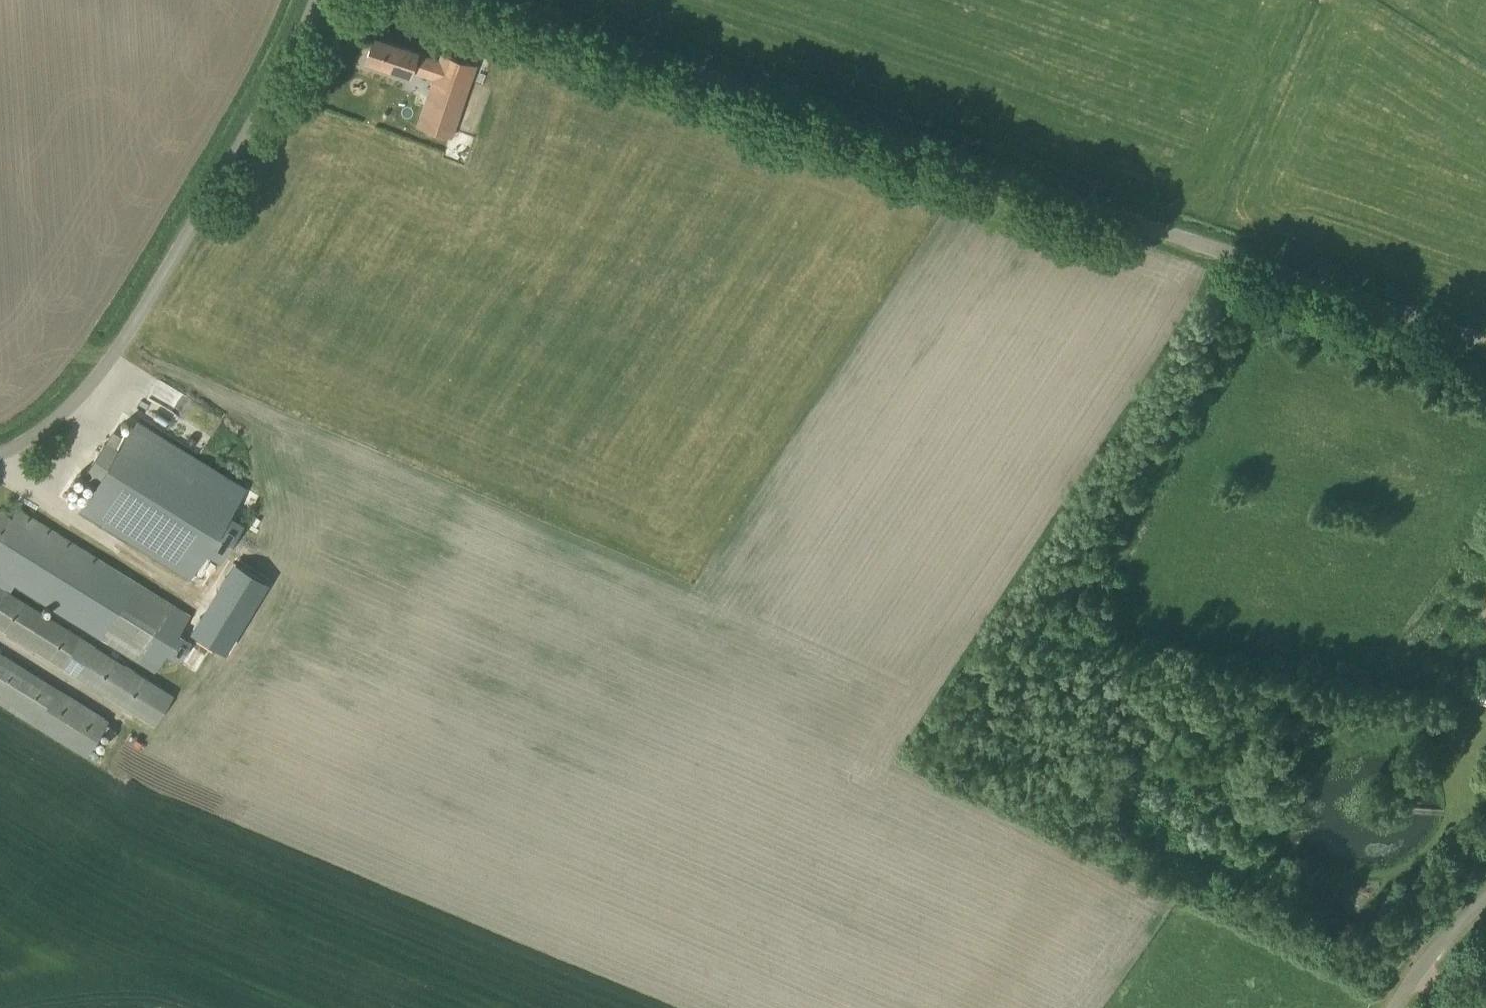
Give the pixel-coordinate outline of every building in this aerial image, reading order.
[(438,60),(415,53),(416,52),(372,37),(364,61),(408,76),(409,72),(431,79),(415,126),(451,138),(470,85),(482,88),(488,70),(440,53),(438,60)] [(98,480),(79,510),(189,578),(206,550),(220,559),(243,521),(230,512),(245,488),(135,420),(116,451),(102,443),(84,472),(98,480)] [(190,615),(17,507),(11,517),(0,510),(0,630),(154,726),(173,695),(134,670),(135,669),(125,663),(124,664),(82,638),(82,637),(11,592),(15,586),(155,673),(167,653),(179,661),(191,641),(179,634),(190,615)] [(37,721),(33,726),(34,726),(86,757),(109,721),(0,653),(0,696),(37,721)]
